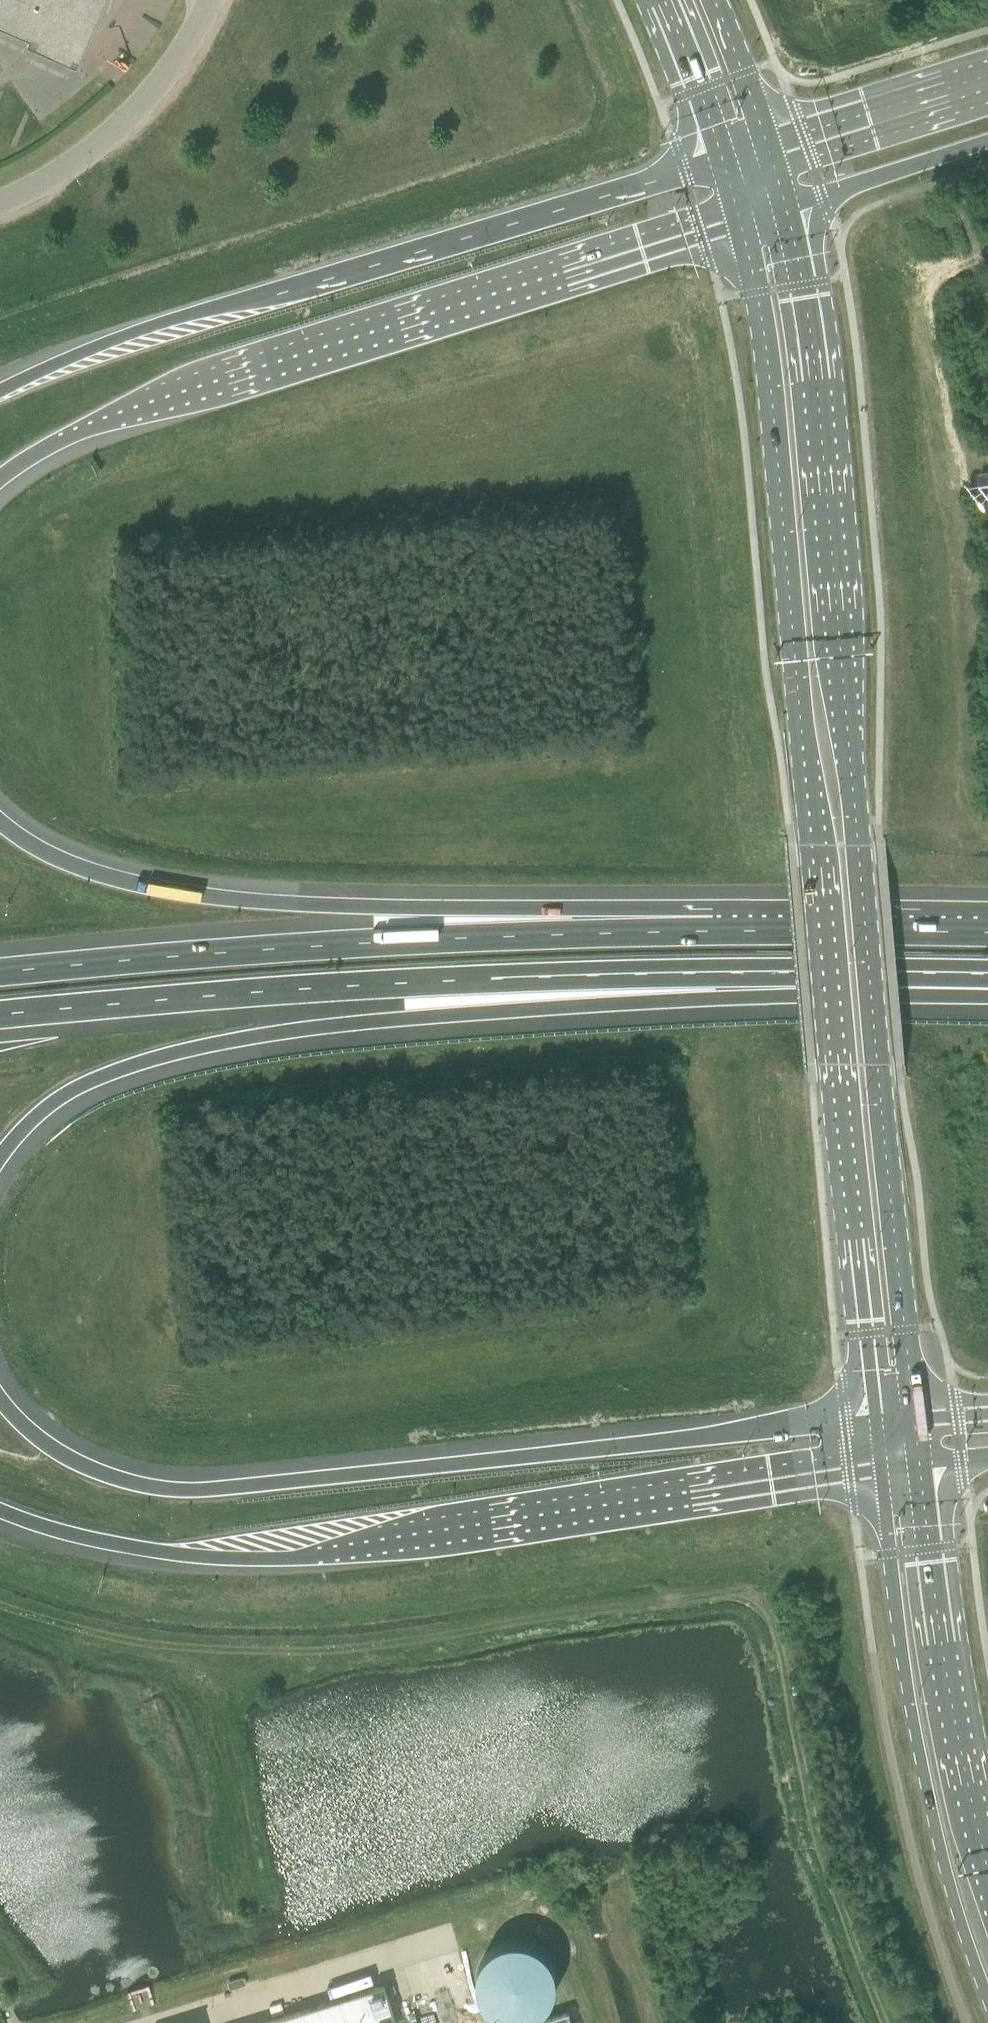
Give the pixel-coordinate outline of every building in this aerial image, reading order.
[(30,37),(28,40),(78,65),(106,0),(0,0),(0,23),(30,37)] [(384,1985),(262,2022),(396,2022),(384,1985)] [(569,2011),(530,2022),(572,2022),(569,2011)]
